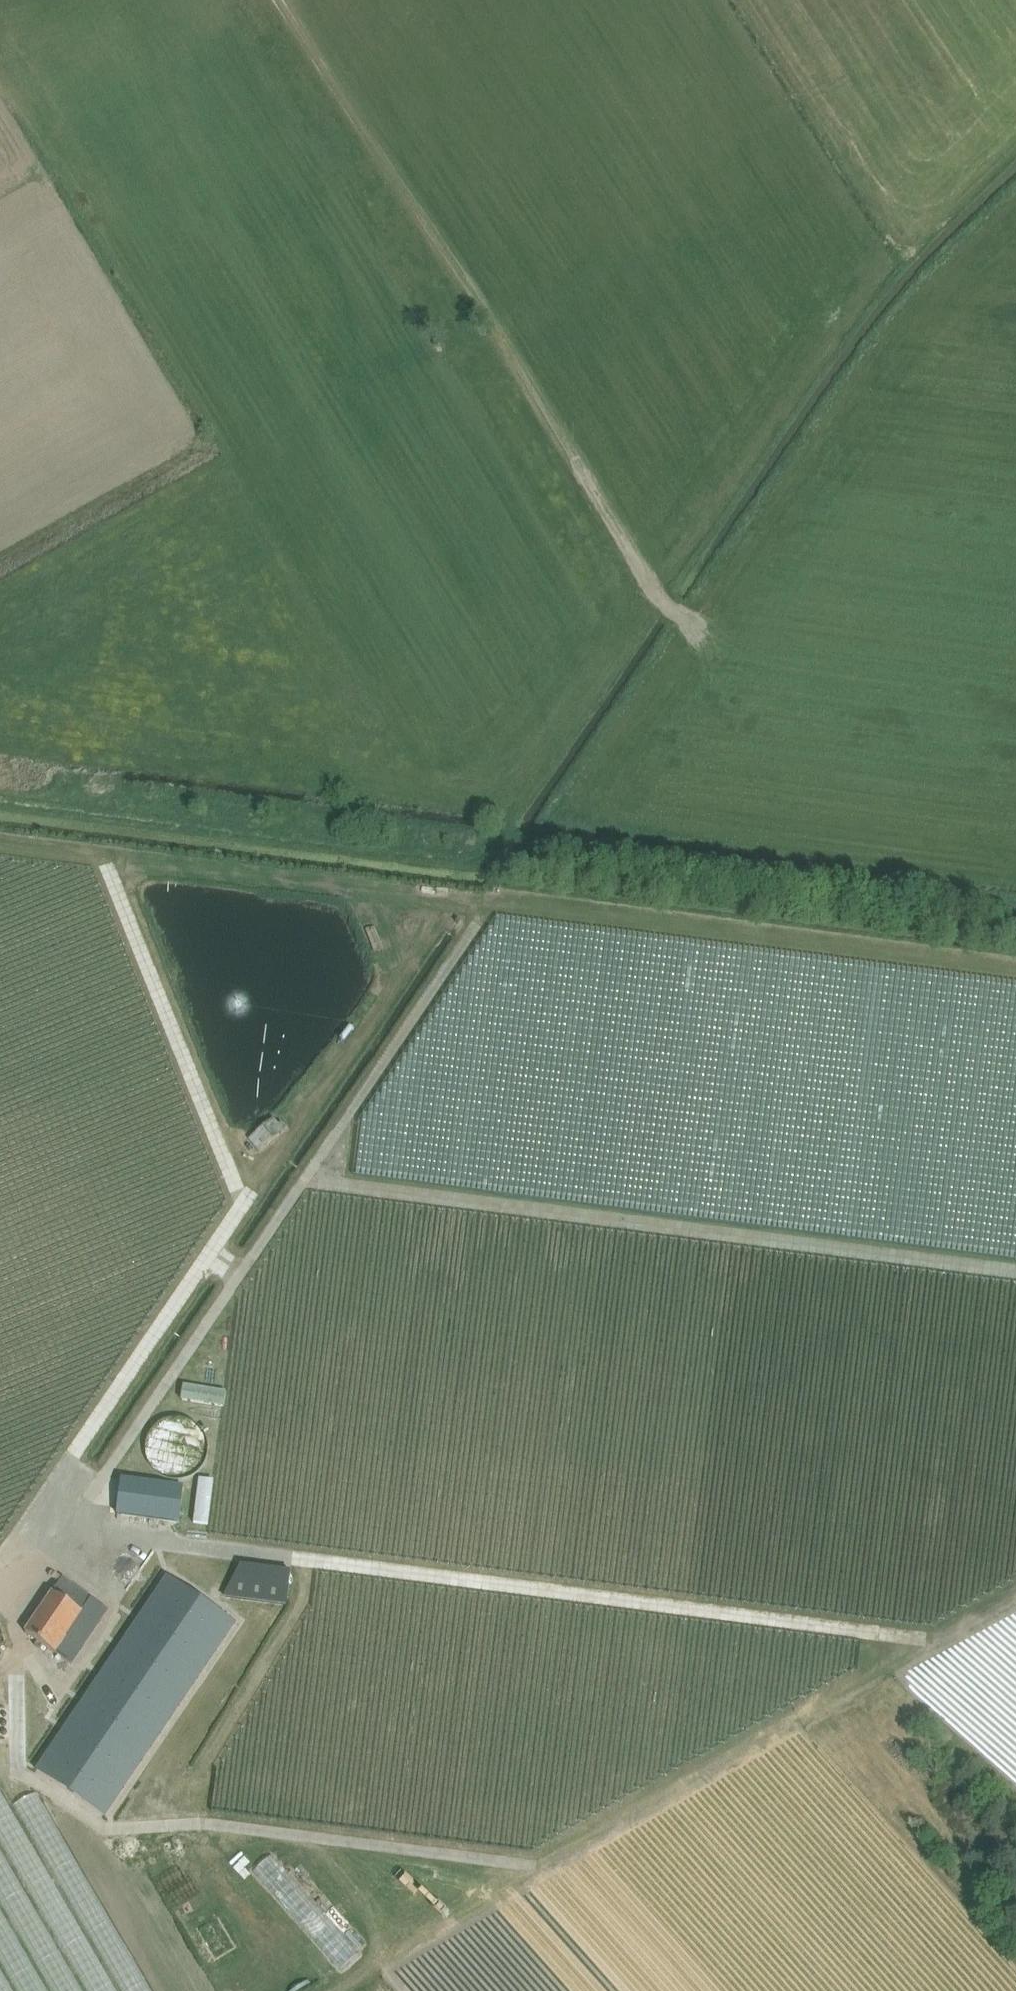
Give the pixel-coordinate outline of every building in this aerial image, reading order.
[(259,1152),(286,1133),(275,1120),(249,1138),(259,1152)] [(179,1523),(183,1485),(121,1477),(116,1515),(179,1523)] [(247,1604),(303,1611),(308,1576),(252,1569),(247,1604)] [(167,1577),(36,1770),(98,1812),(229,1619),(167,1577)] [(124,1619),(111,1604),(107,1607),(84,1580),(72,1590),(102,1625),(99,1627),(106,1634),(124,1619)] [(26,1633),(38,1641),(35,1645),(40,1649),(43,1644),(55,1653),(83,1612),(53,1592),(26,1633)] [(256,1676),(265,1661),(225,1637),(216,1652),(256,1676)] [(203,1671),(197,1686),(240,1703),(246,1688),(203,1671)] [(188,1695),(178,1709),(220,1736),(229,1723),(188,1695)] [(156,1738),(191,1758),(200,1742),(165,1722),(156,1738)] [(17,1841),(25,1832),(0,1767),(0,1797),(17,1841)] [(278,1902),(288,1895),(354,1973),(373,1957),(287,1855),(269,1871),(275,1878),(265,1886),(278,1902)]
